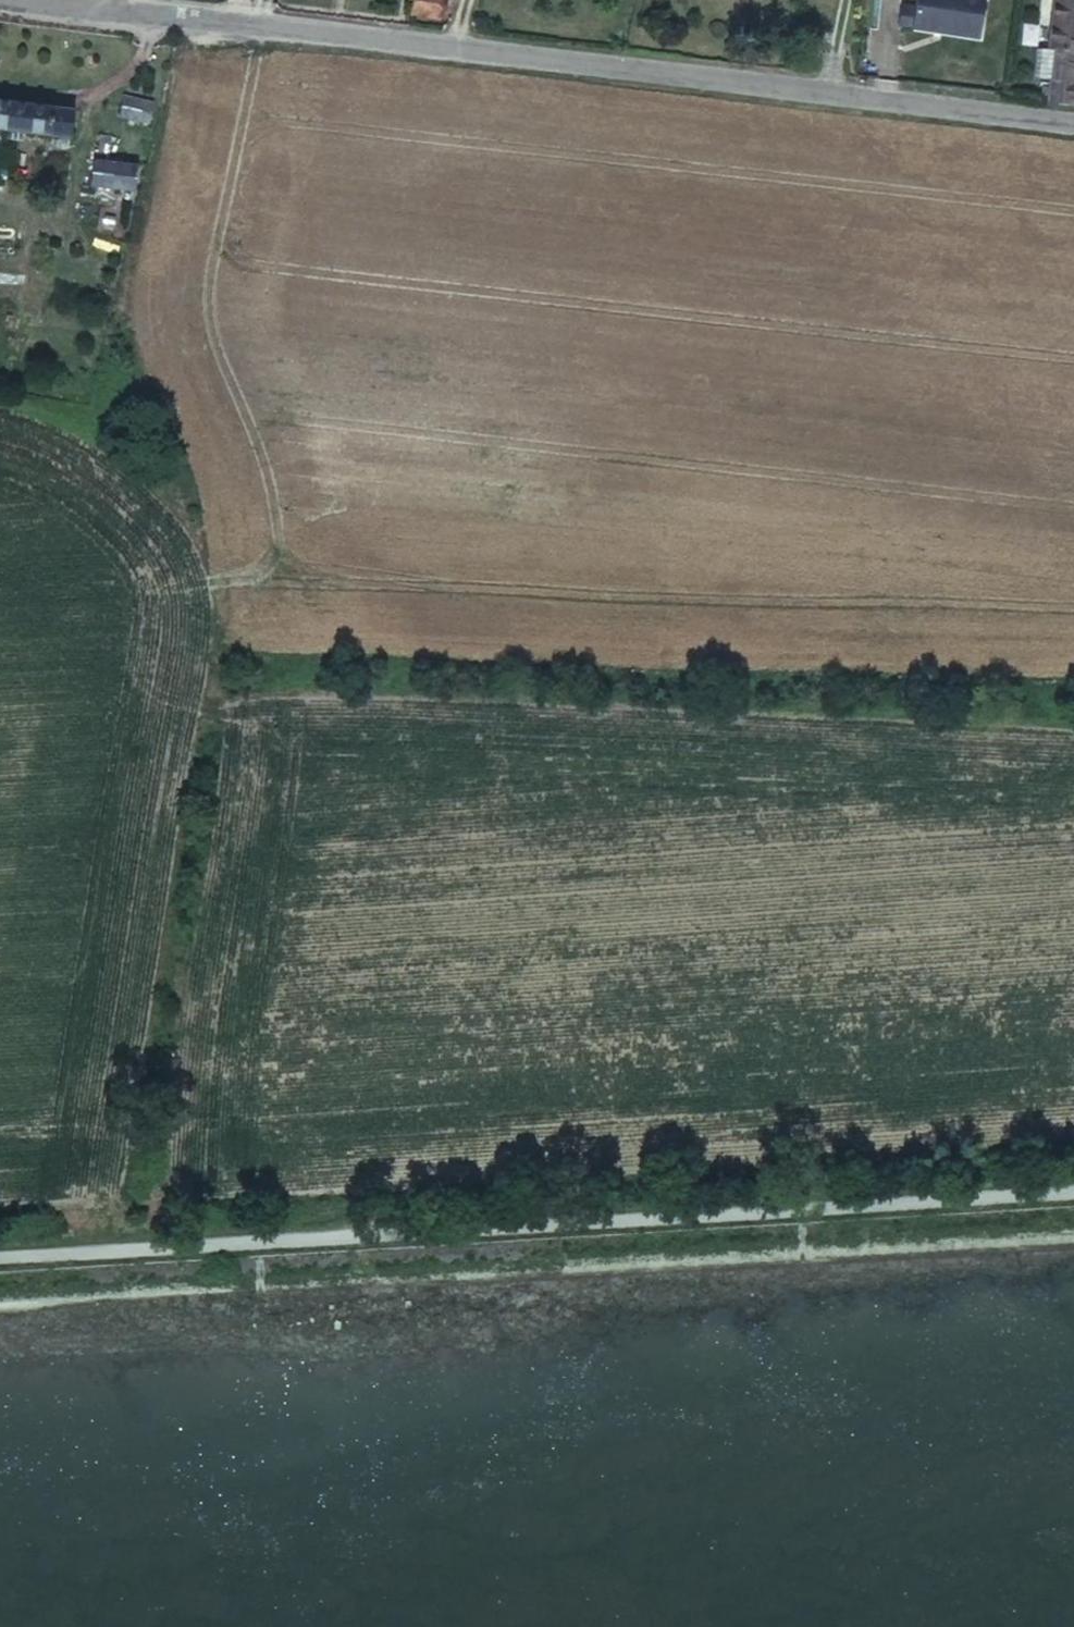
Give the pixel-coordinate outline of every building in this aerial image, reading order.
[(447,9),(448,0),(418,0),(417,5),(447,9)] [(990,0),(921,0),(918,26),(986,33),(990,0)] [(1060,44),(1054,99),(1073,101),(1073,0),(1064,0),(1060,44)] [(918,26),(920,8),(906,7),(905,24),(918,26)] [(1056,77),(1060,44),(1043,42),(1039,75),(1056,77)] [(0,100),(0,127),(77,134),(81,109),(0,100)] [(135,164),(100,161),(97,183),(133,186),(135,164)]
